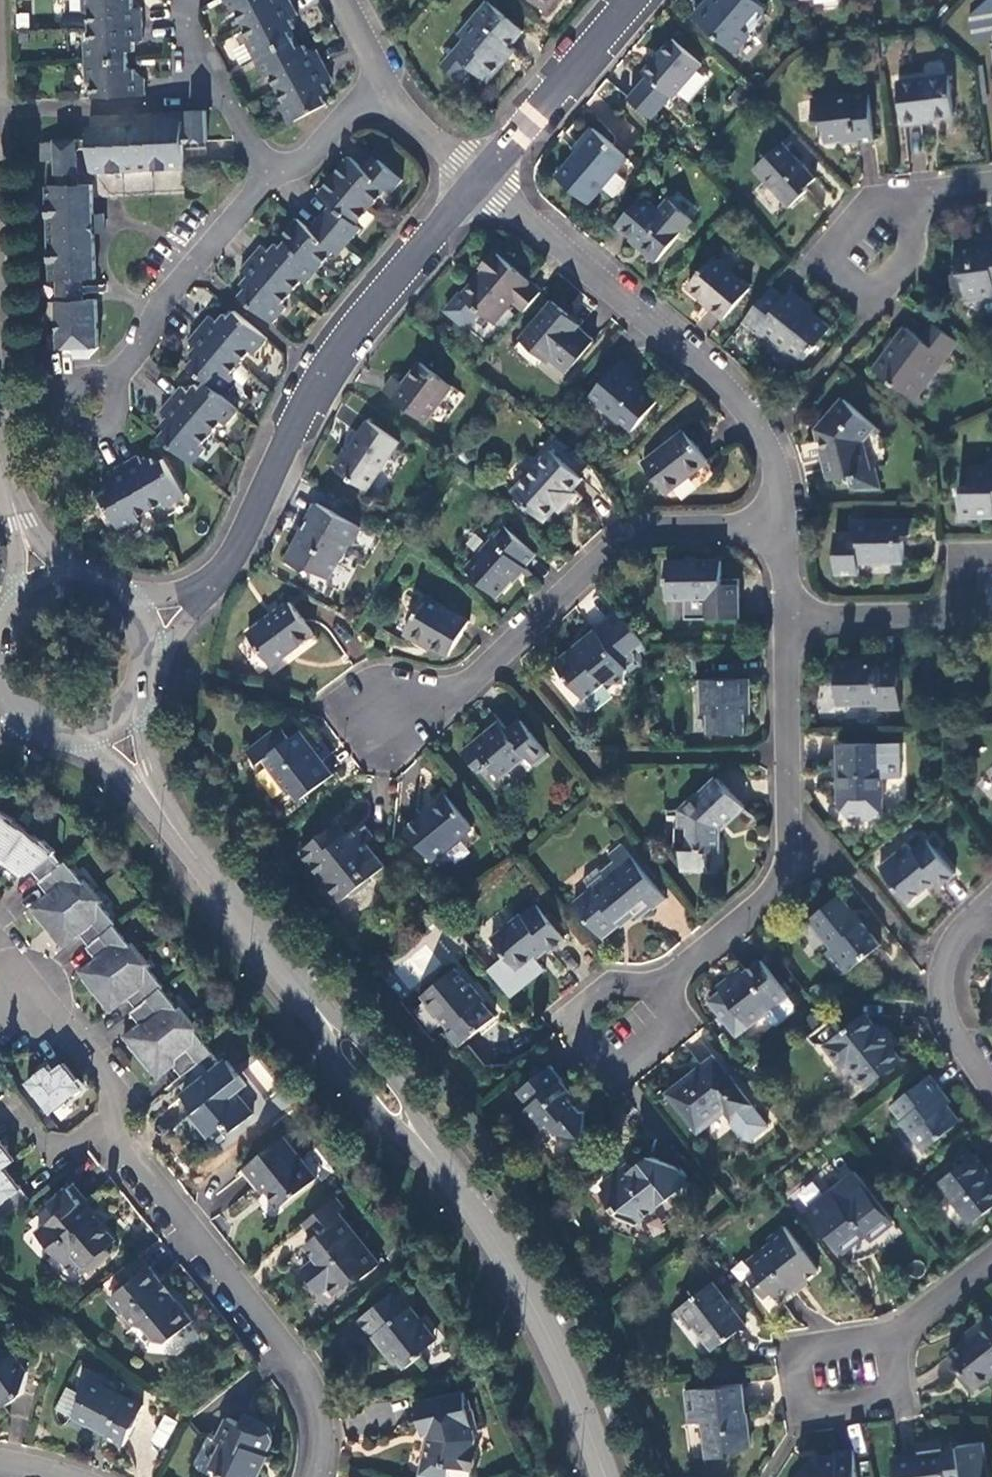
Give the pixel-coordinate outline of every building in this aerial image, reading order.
[(141,39),(140,8),(131,7),(131,0),(82,0),(82,10),(87,10),(88,41),(83,41),(85,82),(90,83),(90,97),(143,95),(143,77),(134,77),(134,68),(127,67),(127,51),(133,51),(133,40),(141,39)] [(287,124),(325,104),(321,94),(327,91),(322,82),(330,78),(315,49),(307,53),(303,45),(297,48),(288,31),(293,28),(289,18),(297,14),(289,0),(223,0),(230,14),(234,12),(248,39),(245,41),(264,78),(268,76),(282,103),(278,105),(287,124)] [(544,12),(554,0),(530,0),(544,12)] [(733,52),(748,35),(745,32),(765,8),(756,0),(708,0),(693,17),(733,52)] [(521,32),(486,3),(459,35),(463,40),(452,54),(485,81),(494,69),(504,58),(499,53),(504,47),(506,48),(521,32)] [(672,40),(643,74),(672,98),(700,64),(672,40)] [(948,78),(896,83),(902,126),(921,124),(921,120),(952,117),(948,78)] [(867,96),(810,102),(813,122),(820,122),(823,143),(852,140),(853,145),(873,142),(867,96)] [(198,142),(196,110),(188,111),(189,134),(181,134),(182,143),(198,142)] [(118,115),(119,124),(136,123),(136,114),(118,115)] [(89,172),(183,168),(183,162),(182,143),(181,134),(180,121),(136,123),(119,124),(87,126),(87,138),(89,172)] [(626,159),(591,129),(578,145),(581,147),(555,178),(587,204),(626,159)] [(76,174),(75,139),(53,140),(53,142),(40,143),(40,159),(53,160),(54,174),(76,174)] [(815,179),(782,143),(753,170),(788,208),(806,192),(804,190),(815,179)] [(347,158),(315,195),(334,211),(313,235),(294,219),(278,239),(281,242),(277,248),(272,244),(265,252),(258,246),(238,271),(245,276),(238,284),(243,289),(237,296),(270,325),(284,308),(281,305),(301,282),(304,285),(332,253),(336,256),(359,230),(355,225),(384,191),(389,194),(400,182),(377,162),(366,174),(347,158)] [(71,280),(82,279),(94,278),(92,233),(91,214),(91,197),(90,184),(55,185),(45,186),(48,281),(56,281),(57,301),(54,301),(57,349),(72,349),(72,358),(86,358),(96,348),(95,299),(73,300),(71,280)] [(658,212),(640,197),(616,225),(640,246),(638,248),(654,262),(681,232),(658,212)] [(668,200),(658,212),(681,232),(692,221),(668,200)] [(101,232),(101,214),(91,214),(92,233),(101,232)] [(978,246),(977,238),(955,241),(958,267),(952,273),(954,291),(965,290),(967,302),(991,299),(991,244),(978,246)] [(509,304),(521,313),(538,292),(493,254),(478,271),(481,273),(459,298),(492,325),(509,304)] [(750,289),(713,258),(687,287),(711,307),(709,308),(723,320),(750,289)] [(783,300),(769,288),(740,324),(758,338),(763,332),(801,363),(827,330),(801,309),(803,307),(788,294),(783,300)] [(550,303),(521,336),(536,348),(535,355),(543,361),(550,361),(565,373),(593,341),(575,327),(577,326),(550,303)] [(215,322),(207,316),(186,340),(193,346),(187,354),(192,359),(185,367),(203,381),(197,388),(192,384),(186,393),(179,387),(158,411),(164,418),(158,425),(163,430),(158,437),(189,465),(203,449),(199,445),(219,422),(223,426),(237,410),(218,394),(231,378),(228,375),(248,352),(252,356),(265,340),(232,312),(226,318),(221,314),(215,322)] [(932,372),(955,341),(931,324),(919,340),(905,329),(873,371),(907,397),(911,396),(929,373),(932,372)] [(620,361),(588,398),(630,433),(654,403),(628,379),(633,373),(620,361)] [(450,388),(419,363),(402,384),(392,378),(382,392),(423,423),(450,388)] [(873,428),(842,403),(816,433),(829,482),(847,478),(851,491),(879,491),(874,469),(867,470),(860,444),(873,428)] [(365,492),(397,444),(366,422),(332,471),(365,492)] [(683,433),(642,463),(665,494),(705,463),(683,433)] [(549,452),(511,494),(543,522),(554,510),(558,513),(575,495),(571,491),(581,481),(549,452)] [(139,462),(135,455),(106,470),(110,479),(102,484),(105,490),(98,494),(119,532),(137,523),(135,517),(160,503),(163,508),(180,499),(160,459),(151,464),(148,457),(139,462)] [(967,473),(969,488),(957,488),(957,496),(958,495),(959,515),(991,515),(991,473),(967,473)] [(358,529),(315,505),(284,562),(302,572),(307,569),(323,578),(334,559),(339,557),(347,544),(349,545),(358,529)] [(911,521),(865,521),(865,524),(850,524),(850,533),(835,534),(835,575),(861,575),(860,559),(879,560),(879,564),(901,564),(901,542),(896,542),(895,539),(899,535),(911,535),(911,521)] [(532,554),(499,524),(487,538),(489,541),(464,571),(493,597),(532,554)] [(683,600),(683,621),(737,621),(737,581),(720,581),(720,563),(665,563),(665,600),(683,600)] [(466,624),(423,598),(401,635),(416,644),(418,642),(445,657),(466,624)] [(288,604),(245,635),(269,666),(311,636),(288,604)] [(630,652),(641,644),(617,612),(592,631),(594,634),(580,645),(581,647),(573,653),(572,652),(553,667),(566,683),(566,682),(583,701),(605,685),(623,685),(624,671),(623,670),(632,663),(632,655),(630,652)] [(899,711),(897,663),(876,663),(876,666),(862,666),(862,664),(835,664),(835,682),(840,686),(840,706),(876,706),(876,711),(899,711)] [(749,682),(699,683),(699,718),(706,718),(706,735),(744,734),(744,704),(749,704),(749,682)] [(498,723),(460,753),(476,773),(485,766),(497,779),(525,758),(531,765),(544,754),(519,722),(505,733),(498,723)] [(279,727),(245,753),(256,767),(263,761),(296,803),(332,775),(299,733),(289,740),(279,727)] [(880,747),(837,747),(838,811),(846,822),(872,821),(881,814),(880,747)] [(740,807),(716,780),(697,797),(695,795),(677,812),(677,829),(673,829),(674,850),(680,850),(681,872),(704,871),(705,853),(717,853),(717,829),(740,807)] [(470,829),(443,796),(425,810),(428,813),(404,832),(429,863),(470,829)] [(2,864),(27,831),(14,822),(15,820),(1,811),(0,812),(0,862),(2,864)] [(327,832),(300,853),(334,897),(345,898),(348,896),(355,897),(368,887),(369,879),(383,868),(365,845),(372,839),(360,823),(344,835),(347,838),(338,846),(327,832)] [(31,871),(40,882),(61,865),(53,854),(55,853),(43,840),(41,842),(27,831),(2,864),(20,877),(27,868),(31,871)] [(954,877),(926,842),(911,854),(906,847),(878,869),(907,905),(933,884),(938,889),(954,877)] [(665,901),(620,846),(607,858),(612,864),(600,875),(604,880),(590,893),(588,890),(571,905),(600,940),(617,928),(615,924),(622,918),(627,922),(647,906),(653,912),(665,901)] [(34,916),(44,929),(88,894),(91,892),(66,861),(61,865),(40,882),(38,884),(47,895),(30,908),(35,915),(34,916)] [(581,881),(588,890),(590,893),(604,880),(600,875),(595,869),(581,881)] [(79,936),(87,947),(113,926),(88,894),(44,929),(55,943),(57,942),(62,949),(79,936)] [(838,898),(807,922),(829,949),(821,956),(840,979),(878,948),(860,926),(857,930),(845,917),(850,912),(838,898)] [(563,943),(535,908),(521,919),(519,916),(490,940),(517,973),(544,951),(548,955),(563,943)] [(83,981),(93,994),(138,957),(113,926),(87,947),(86,948),(94,959),(78,972),(84,980),(83,981)] [(128,1001),(135,1011),(162,990),(163,989),(138,957),(93,994),(103,1007),(105,1006),(110,1013),(128,1001)] [(721,995),(709,1005),(735,1039),(763,1018),(786,999),(788,998),(761,963),(736,982),(735,981),(720,993),(721,995)] [(494,1018),(453,970),(420,998),(445,1030),(444,1032),(457,1048),(494,1018)] [(128,1046),(138,1059),(186,1021),(162,990),(135,1011),(130,1015),(138,1025),(122,1038),(129,1046),(128,1046)] [(793,1008),(786,999),(763,1018),(769,1026),(775,1027),(793,1014),(793,1008)] [(865,1018),(825,1049),(843,1073),(848,1069),(865,1090),(900,1063),(891,1050),(893,1048),(879,1030),(876,1032),(865,1018)] [(172,1069),(180,1078),(211,1053),(186,1021),(138,1059),(148,1072),(149,1072),(156,1081),(172,1069)] [(712,1060),(667,1096),(696,1134),(724,1114),(730,1122),(749,1107),(712,1060)] [(226,1062),(182,1096),(194,1112),(191,1116),(209,1138),(228,1124),(234,1130),(252,1116),(236,1095),(246,1087),(226,1062)] [(50,1115),(82,1090),(63,1065),(53,1073),(48,1068),(26,1084),(50,1115)] [(548,1069),(517,1094),(528,1109),(519,1117),(535,1137),(546,1127),(554,1138),(556,1137),(580,1140),(583,1114),(578,1113),(566,1099),(570,1095),(548,1069)] [(927,1080),(890,1109),(902,1124),(900,1126),(921,1153),(957,1126),(937,1100),(940,1097),(927,1080)] [(765,1128),(749,1107),(730,1122),(728,1123),(742,1140),(749,1141),(765,1128)] [(315,1179),(282,1137),(242,1169),(256,1186),(259,1185),(278,1207),(315,1179)] [(2,1170),(13,1162),(0,1145),(0,1172),(2,1170)] [(938,1185),(969,1227),(991,1209),(991,1190),(982,1176),(984,1174),(972,1159),(938,1185)] [(636,1226),(685,1186),(674,1171),(647,1160),(639,1176),(632,1173),(627,1167),(600,1188),(603,1193),(600,1197),(615,1216),(636,1226)] [(27,1202),(2,1170),(0,1172),(0,1223),(27,1202)] [(853,1175),(806,1212),(840,1255),(863,1237),(868,1242),(891,1224),(853,1175)] [(81,1203),(68,1188),(48,1206),(57,1215),(37,1233),(54,1253),(63,1245),(76,1259),(90,1274),(110,1254),(106,1249),(114,1242),(93,1217),(91,1219),(81,1209),(81,1203)] [(343,1209),(334,1198),(329,1203),(337,1213),(343,1209)] [(337,1213),(329,1203),(302,1224),(313,1239),(304,1247),(314,1260),(301,1272),(318,1293),(327,1288),(333,1295),(354,1279),(361,1279),(378,1265),(337,1213)] [(817,1274),(782,1231),(769,1241),(772,1245),(747,1265),(753,1275),(746,1281),(762,1301),(770,1296),(778,1304),(792,1293),(790,1289),(800,1282),(803,1285),(817,1274)] [(67,1267),(76,1259),(63,1245),(54,1253),(67,1267)] [(193,1322),(139,1256),(115,1275),(125,1286),(110,1299),(122,1313),(124,1313),(136,1327),(144,1328),(156,1341),(166,1343),(193,1322)] [(745,1328),(711,1286),(676,1313),(691,1332),(696,1329),(713,1352),(745,1328)] [(400,1287),(358,1320),(369,1334),(376,1334),(386,1347),(385,1356),(393,1365),(402,1366),(404,1369),(421,1355),(420,1353),(431,1344),(418,1326),(418,1318),(410,1308),(414,1304),(400,1287)] [(991,1319),(971,1334),(974,1337),(948,1358),(974,1391),(991,1377),(991,1321),(991,1319)] [(0,1351),(0,1405),(2,1407),(22,1393),(26,1372),(13,1351),(0,1351)] [(123,1448),(142,1407),(104,1388),(101,1384),(89,1378),(81,1395),(83,1400),(74,1418),(106,1434),(105,1438),(123,1448)] [(740,1389),(685,1395),(688,1428),(702,1426),(705,1462),(727,1460),(727,1455),(747,1452),(740,1389)] [(414,1404),(419,1423),(423,1422),(427,1439),(419,1475),(427,1476),(447,1476),(449,1467),(471,1471),(476,1451),(472,1450),(473,1439),(471,1430),(476,1430),(471,1410),(467,1411),(463,1393),(414,1404)] [(225,1420),(215,1441),(220,1444),(209,1468),(223,1475),(222,1476),(254,1476),(258,1469),(256,1467),(270,1439),(267,1429),(243,1417),(239,1426),(225,1420)] [(981,1447),(957,1450),(957,1453),(949,1454),(948,1446),(941,1447),(940,1446),(916,1449),(917,1459),(890,1463),(893,1476),(985,1476),(981,1447)] [(809,1461),(798,1476),(854,1476),(851,1455),(832,1457),(832,1464),(816,1467),(809,1461)]
